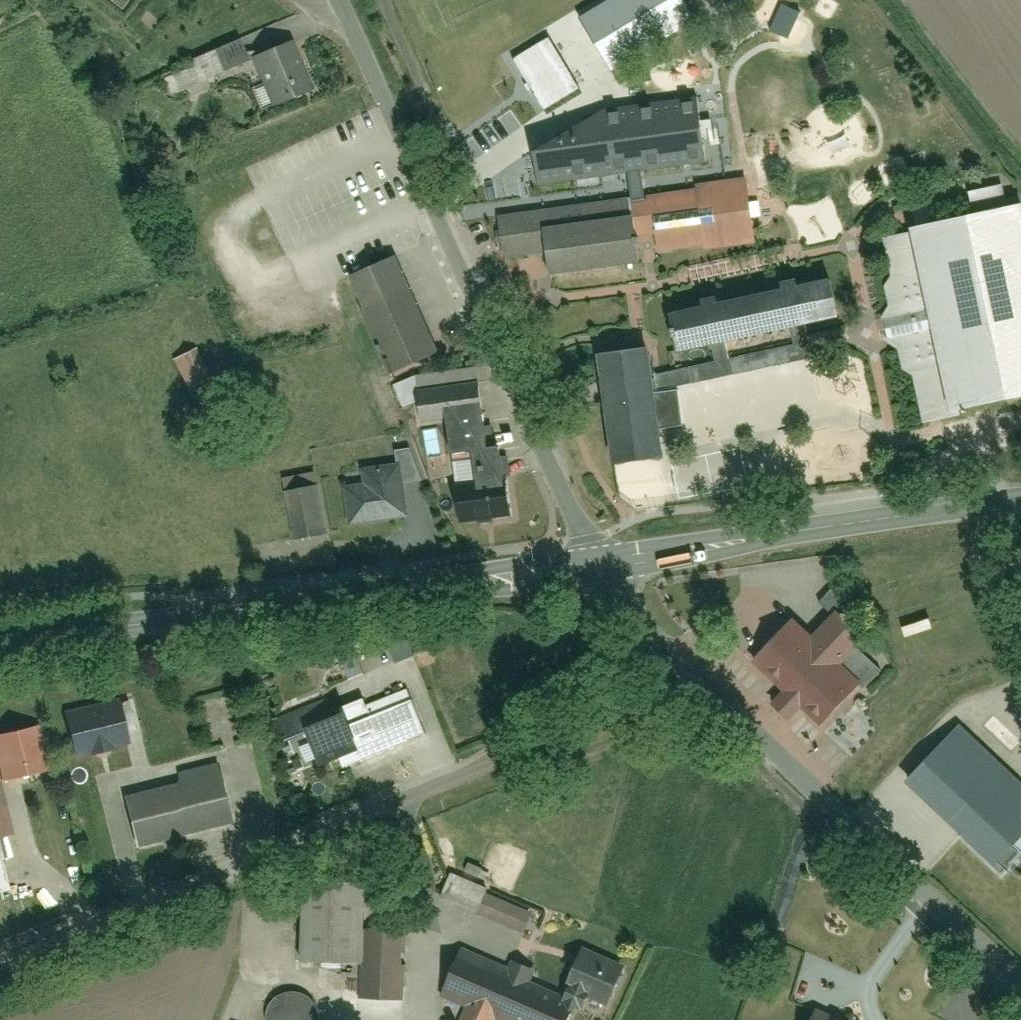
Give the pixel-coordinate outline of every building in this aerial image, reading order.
[(688,0),(613,0),(581,19),(612,69),(698,16),(688,0)] [(582,87),(549,38),(516,60),(548,109),(582,87)] [(295,40),(260,55),(253,39),(197,61),(207,85),(255,65),(274,110),(317,92),(295,40)] [(536,152),(540,184),(704,160),(696,99),(619,108),(536,152)] [(650,193),(660,256),(761,239),(750,177),(650,193)] [(492,208),(501,262),(549,254),(552,273),(641,258),(632,204),(564,215),(561,196),(492,208)] [(1020,398),(1020,208),(890,232),(885,317),(888,343),(898,347),(902,371),(914,371),(924,415),(1020,398)] [(406,258),(352,280),(392,377),(446,355),(406,258)] [(669,303),(680,353),(839,318),(828,268),(669,303)] [(596,353),(608,459),(666,453),(664,429),(684,426),(680,391),(659,393),(654,347),(596,353)] [(416,374),(420,427),(491,422),(487,369),(416,374)] [(460,479),(461,522),(516,520),(515,489),(515,478),(514,451),(479,452),(480,479),(460,479)] [(346,486),(350,523),(408,516),(402,465),(365,469),(367,483),(346,486)] [(324,485),(284,491),(293,542),(332,536),(324,485)] [(881,718),(862,701),(887,673),(861,650),(868,643),(833,612),(815,633),(795,615),(754,662),(828,726),(819,736),(846,759),(881,718)] [(307,726),(324,769),(425,730),(408,687),(307,726)] [(69,714),(76,755),(134,744),(127,703),(69,714)] [(1006,878),(1020,862),(1020,780),(961,722),(905,779),(961,833),(960,834),(1006,878)] [(1,777),(44,773),(40,730),(0,734),(0,764),(1,777)] [(126,793),(138,847),(237,824),(225,770),(126,793)] [(15,891),(0,824),(0,894),(15,891)] [(446,875),(435,906),(523,937),(534,906),(446,875)] [(403,930),(370,930),(370,877),(305,877),(305,965),(365,966),(365,1019),(403,1019),(403,930)] [(466,1011),(463,1019),(564,1019),(572,999),(608,1013),(627,965),(581,946),(567,980),(462,943),(441,1003),(466,1011)] [(268,1019),(319,1019),(316,1003),(304,993),(286,992),(273,1001),(267,1013),(268,1019)] [(821,1004),(813,1019),(853,1019),(821,1004)]
